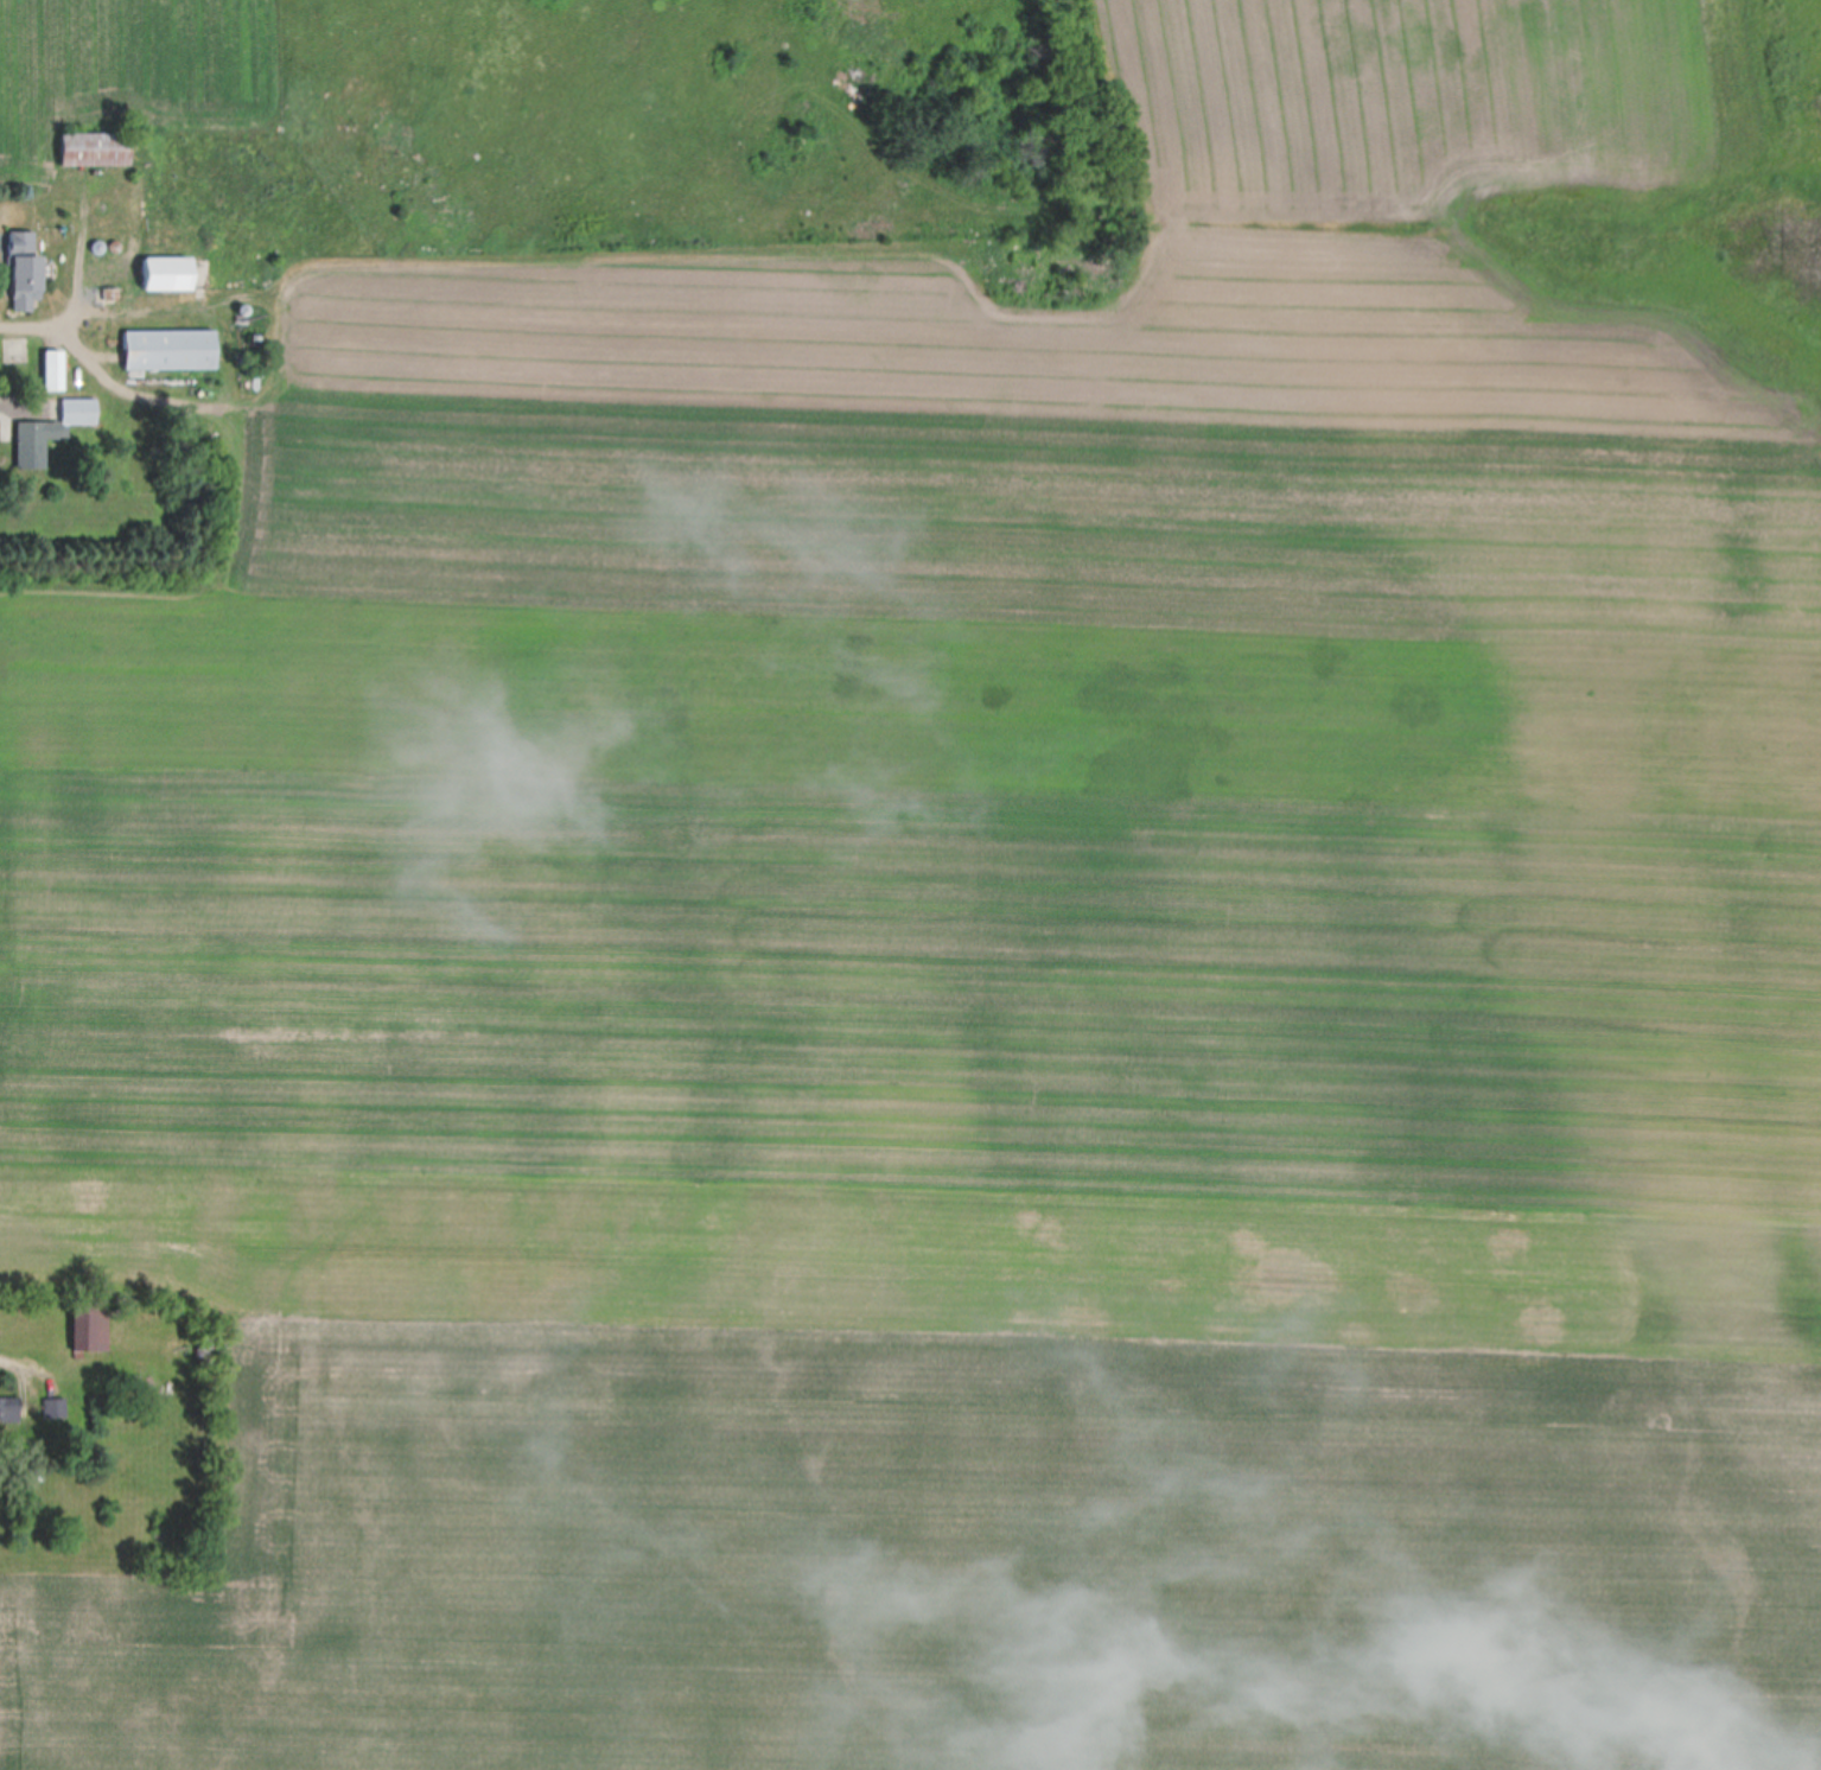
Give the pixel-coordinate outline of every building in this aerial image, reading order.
[(59,164),(130,164),(130,131),(59,131),(59,164)] [(39,300),(40,231),(10,230),(9,311),(33,311),(33,300),(39,300)] [(191,289),(191,257),(98,257),(98,289),(191,289)] [(125,368),(215,368),(215,330),(125,330),(125,368)] [(62,350),(44,350),(44,390),(62,390),(62,350)] [(17,467),(45,468),(45,438),(68,439),(68,423),(96,424),(96,398),(62,398),(62,421),(17,421),(17,467)] [(109,1350),(109,1300),(72,1300),(72,1356),(84,1356),(84,1350),(109,1350)] [(0,1396),(0,1421),(18,1421),(18,1396),(0,1396)] [(44,1398),(44,1417),(66,1417),(66,1398),(44,1398)]
